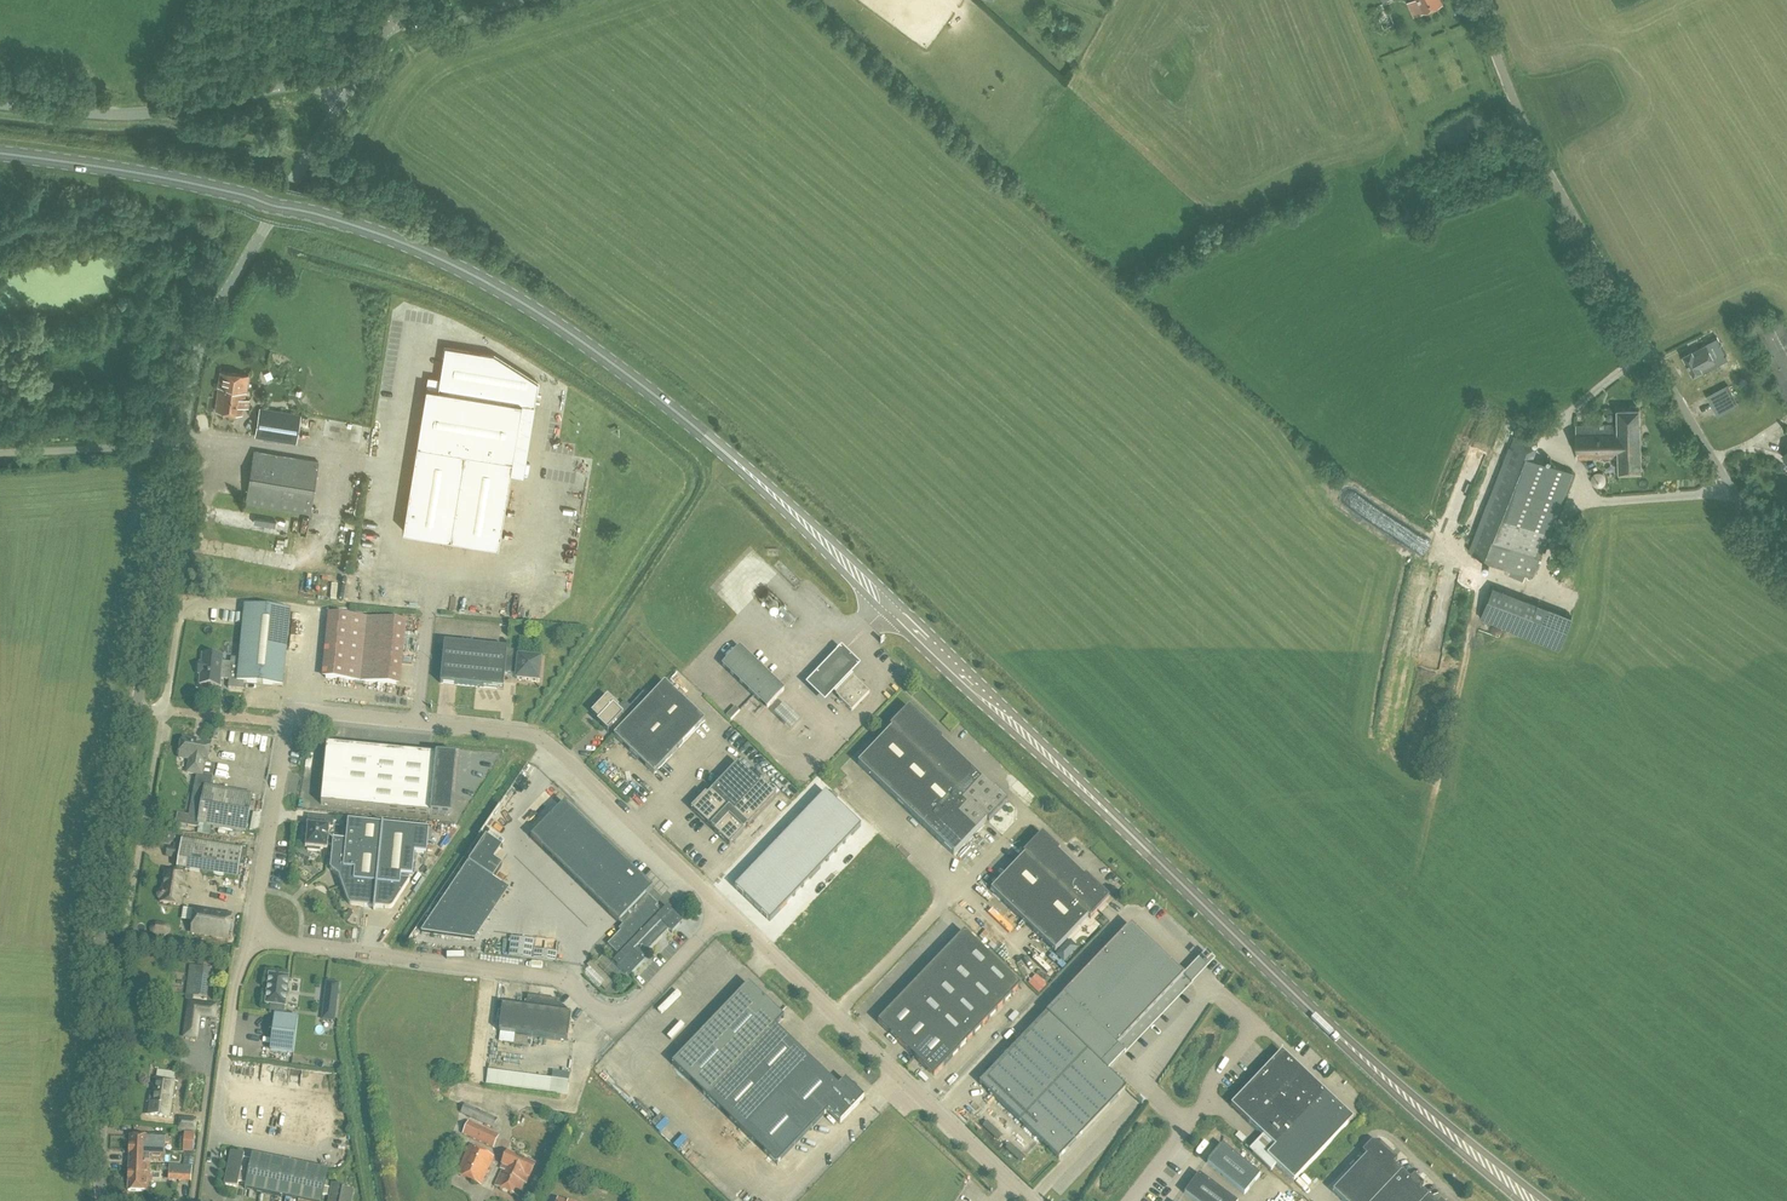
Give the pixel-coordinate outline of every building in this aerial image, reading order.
[(1442,0),(1420,0),(1425,11),(1443,3),(1442,0)] [(1712,353),(1707,344),(1693,351),(1693,350),(1684,354),(1694,374),(1703,370),(1702,368),(1716,361),(1727,355),(1723,347),(1712,353)] [(494,353),(445,346),(438,389),(426,387),(403,530),(499,546),(522,403),(535,405),(538,382),(530,376),(494,353)] [(247,391),(249,374),(221,370),(219,386),(220,386),(216,410),(242,414),(246,391),(247,391)] [(1738,405),(1728,387),(1721,391),(1730,409),(1738,405)] [(1639,407),(1636,404),(1631,404),(1629,408),(1618,408),(1618,424),(1577,425),(1578,458),(1619,457),(1620,471),(1621,471),(1622,473),(1627,473),(1628,471),(1642,470),(1640,407),(1639,407)] [(297,442),(301,414),(260,408),(256,436),(297,442)] [(1533,575),(1553,524),(1574,471),(1533,456),(1537,445),(1515,436),(1497,482),(1470,551),(1533,575)] [(311,512),(319,462),(255,451),(246,501),(311,512)] [(1527,635),(1539,603),(1494,586),(1481,618),(1527,635)] [(781,604),(775,611),(789,624),(795,618),(781,604)] [(1565,616),(1566,610),(1547,605),(1546,611),(1565,616)] [(244,606),(239,660),(231,659),(231,664),(222,663),(223,656),(202,654),(201,664),(199,664),(198,676),(200,676),(199,686),(216,688),(216,684),(220,684),(221,680),(229,681),(228,689),(243,690),(244,683),(283,687),(290,611),(244,606)] [(396,686),(402,622),(332,615),(326,679),(396,686)] [(518,658),(506,657),(507,650),(444,644),(440,684),(483,688),(483,687),(497,689),(502,684),(503,677),(504,677),(504,674),(516,675),(516,680),(538,682),(540,660),(518,658)] [(767,708),(784,690),(739,648),(722,665),(767,708)] [(858,668),(840,652),(808,686),(826,703),(858,668)] [(851,711),(869,692),(856,680),(838,698),(851,711)] [(653,775),(704,721),(664,683),(649,699),(642,706),(627,722),(621,717),(623,716),(617,710),(618,708),(607,697),(591,714),(603,726),(601,727),(607,732),(608,731),(614,736),(613,737),(653,775)] [(643,693),(636,701),(642,706),(649,699),(643,693)] [(730,721),(739,711),(735,707),(726,716),(730,721)] [(874,746),(857,764),(953,855),(986,820),(988,822),(1007,802),(999,794),(997,796),(993,792),(995,790),(995,789),(993,791),(941,741),(943,739),(942,739),(940,741),(930,732),(932,730),(931,729),(908,707),(889,727),(891,729),(874,746)] [(800,724),(783,708),(774,718),(791,734),(800,724)] [(211,744),(183,739),(179,759),(189,760),(187,774),(197,775),(195,787),(190,816),(189,822),(188,826),(199,828),(200,824),(211,826),(246,833),(252,797),(209,789),(212,777),(202,775),(204,763),(207,764),(211,744)] [(813,739),(789,763),(794,768),(804,758),(806,760),(820,746),(813,739)] [(447,817),(446,816),(451,759),(453,759),(453,758),(326,746),(321,805),(447,817)] [(759,785),(737,764),(706,796),(705,795),(690,810),(710,829),(711,828),(715,831),(714,832),(729,847),(743,831),(746,827),(747,828),(776,798),(760,783),(759,785)] [(826,794),(733,895),(769,931),(861,830),(826,794)] [(647,895),(652,889),(630,867),(629,868),(564,805),(531,838),(619,924),(619,923),(623,926),(618,930),(620,932),(607,946),(623,961),(617,967),(626,975),(629,972),(632,975),(644,962),(641,959),(669,931),(672,934),(680,926),(677,923),(680,920),(671,912),(665,918),(655,908),(658,906),(647,895)] [(333,828),(334,819),(309,816),(307,826),(305,826),(304,836),(306,836),(305,848),(307,849),(307,851),(320,852),(321,850),(327,851),(328,839),(329,828),(333,828)] [(429,831),(372,825),(348,823),(346,842),(334,841),(334,839),(328,839),(327,851),(332,851),(330,871),(338,877),(348,903),(348,904),(349,905),(350,906),(351,906),(352,906),(388,910),(389,910),(390,910),(391,910),(391,909),(392,909),(393,908),(409,885),(409,882),(408,882),(400,882),(401,876),(412,877),(415,854),(426,856),(429,831)] [(482,825),(443,897),(451,920),(455,923),(457,930),(461,932),(467,930),(466,925),(469,918),(477,916),(479,912),(482,924),(505,881),(501,879),(500,874),(492,871),(499,858),(495,845),(499,838),(497,834),(482,825)] [(990,891),(974,908),(1005,938),(1022,922),(1054,952),(1088,917),(1089,918),(1109,898),(1096,886),(1094,888),(1084,878),(1086,876),(1086,875),(1084,878),(1057,853),(1059,851),(1059,850),(1057,852),(1053,848),(1054,847),(1041,834),(1022,854),(1024,856),(990,891)] [(186,887),(183,885),(185,876),(184,876),(185,871),(237,879),(241,857),(242,850),(181,841),(181,843),(174,842),(172,852),(179,853),(177,869),(174,870),(173,872),(172,874),(165,873),(162,889),(160,890),(159,890),(158,891),(157,892),(157,893),(156,895),(157,897),(157,899),(158,900),(160,902),(160,903),(180,906),(182,897),(185,897),(186,895),(187,893),(188,891),(188,889),(187,888),(186,887)] [(242,850),(241,857),(250,858),(251,852),(242,850)] [(230,916),(193,912),(191,935),(227,939),(230,916)] [(164,937),(167,937),(169,936),(170,934),(170,932),(170,929),(169,927),(168,925),(165,923),(156,922),(155,923),(153,923),(151,925),(150,926),(149,929),(150,931),(150,933),(151,935),(154,936),(164,937)] [(1063,996),(1116,1047),(1184,977),(1174,968),(1173,969),(1131,929),(1124,936),(1122,934),(1063,996)] [(934,1077),(1020,986),(964,933),(878,1023),(934,1077)] [(1062,947),(1055,955),(1063,962),(1070,954),(1062,947)] [(194,955),(189,996),(210,999),(214,964),(206,963),(206,956),(194,955)] [(268,975),(264,1004),(275,1006),(274,1015),(273,1015),(268,1051),(292,1054),(297,1018),(282,1016),(283,1007),(284,1007),(287,978),(268,975)] [(339,984),(327,982),(322,1021),(334,1022),(339,984)] [(777,1165),(827,1112),(840,1124),(863,1099),(844,1080),(838,1087),(775,1027),(783,1019),(748,985),(672,1064),(777,1165)] [(1116,1047),(1063,996),(979,1084),(1059,1160),(1126,1089),(1102,1066),(1118,1049),(1116,1047)] [(567,1041),(571,1015),(571,1014),(556,1000),(528,997),(526,1009),(502,1006),(498,1033),(567,1041)] [(187,1001),(185,1035),(198,1036),(200,1014),(216,1015),(217,1003),(187,1001)] [(1253,1127),(1304,1073),(1282,1052),(1231,1106),(1253,1127)] [(601,1073),(614,1085),(619,1080),(606,1068),(601,1073)] [(1275,1148),(1326,1094),(1304,1073),(1253,1127),(1263,1136),(1248,1151),(1261,1163),(1275,1148)] [(570,1077),(534,1076),(534,1089),(569,1090),(570,1077)] [(171,1119),(177,1083),(153,1079),(149,1103),(147,1103),(145,1115),(171,1119)] [(1294,1182),(1353,1120),(1326,1094),(1275,1148),(1261,1163),(1270,1171),(1276,1165),(1294,1182)] [(494,1128),(497,1120),(465,1105),(461,1113),(494,1128)] [(194,1133),(196,1120),(180,1118),(178,1132),(194,1133)] [(493,1149),(499,1136),(468,1122),(462,1135),(493,1149)] [(150,1152),(166,1153),(166,1135),(153,1135),(153,1138),(151,1138),(130,1137),(130,1151),(150,1152)] [(193,1153),(194,1138),(184,1137),(183,1152),(193,1153)] [(1393,1165),(1397,1161),(1379,1143),(1371,1144),(1362,1153),(1366,1157),(1333,1192),(1342,1200),(1432,1200),(1420,1189),(1423,1186),(1414,1176),(1410,1180),(1393,1165)] [(1245,1195),(1260,1176),(1223,1145),(1207,1164),(1245,1195)] [(481,1186),(493,1157),(469,1146),(456,1175),(481,1186)] [(165,1161),(166,1153),(150,1152),(130,1151),(129,1164),(150,1165),(150,1161),(165,1161)] [(243,1159),(244,1155),(232,1152),(225,1185),(237,1188),(238,1183),(246,1185),(245,1189),(301,1200),(322,1200),(323,1197),(330,1198),(330,1200),(352,1200),(354,1193),(344,1191),(344,1188),(333,1185),(332,1190),(325,1188),(328,1171),(252,1155),(251,1161),(243,1159)] [(526,1185),(535,1165),(507,1152),(502,1166),(504,1167),(495,1187),(518,1197),(524,1184),(526,1185)] [(149,1192),(150,1165),(129,1164),(128,1192),(149,1192)] [(170,1167),(170,1180),(181,1181),(181,1168),(170,1167)] [(1199,1175),(1184,1194),(1194,1200),(1234,1200),(1199,1175)]
